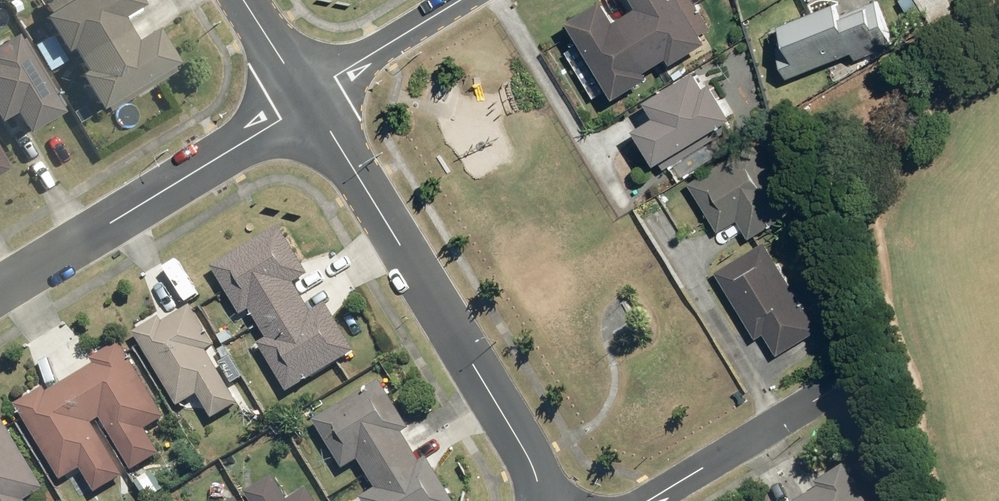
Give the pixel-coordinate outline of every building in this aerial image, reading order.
[(42,17),(60,51),(67,47),(79,69),(75,71),(94,107),(173,64),(150,20),(128,32),(119,15),(137,5),(134,0),(48,0),(53,10),(42,17)] [(647,4),(623,17),(614,0),(609,0),(568,22),(575,35),(583,31),(619,97),(658,76),(654,69),(680,55),(683,60),(720,37),(698,0),(645,0),(647,4)] [(788,23),(795,40),(781,46),(794,78),(859,51),(862,58),(898,42),(881,0),(878,0),(844,14),(839,1),(788,23)] [(24,132),(58,114),(56,110),(61,107),(24,38),(17,42),(13,35),(0,42),(0,117),(12,111),(24,132)] [(663,114),(643,127),(663,161),(740,114),(720,81),(715,84),(705,66),(653,98),(663,114)] [(762,142),(693,180),(722,231),(742,220),(752,238),(796,212),(781,185),(785,183),(762,142)] [(291,395),(360,354),(328,302),(314,310),(298,282),(311,274),(283,226),(215,267),(245,318),(256,312),(272,339),(262,345),(291,395)] [(772,242),(722,270),(759,334),(764,331),(779,356),(824,331),(772,242)] [(167,317),(138,334),(182,407),(201,395),(216,420),(245,402),(214,350),(220,346),(195,305),(169,321),(167,317)] [(95,359),(98,364),(52,392),(49,386),(21,404),(67,481),(84,471),(98,495),(167,454),(152,429),(169,420),(123,342),(95,359)] [(423,462),(407,435),(413,431),(382,381),(316,421),(347,471),(362,462),(377,486),(364,495),(368,500),(456,500),(430,458),(423,462)] [(49,490),(2,414),(0,415),(0,500),(32,500),(49,490)] [(847,464),(820,480),(823,485),(797,500),(869,500),(847,464)] [(311,488),(295,498),(280,473),(250,491),(256,500),(319,500),(311,488)]
